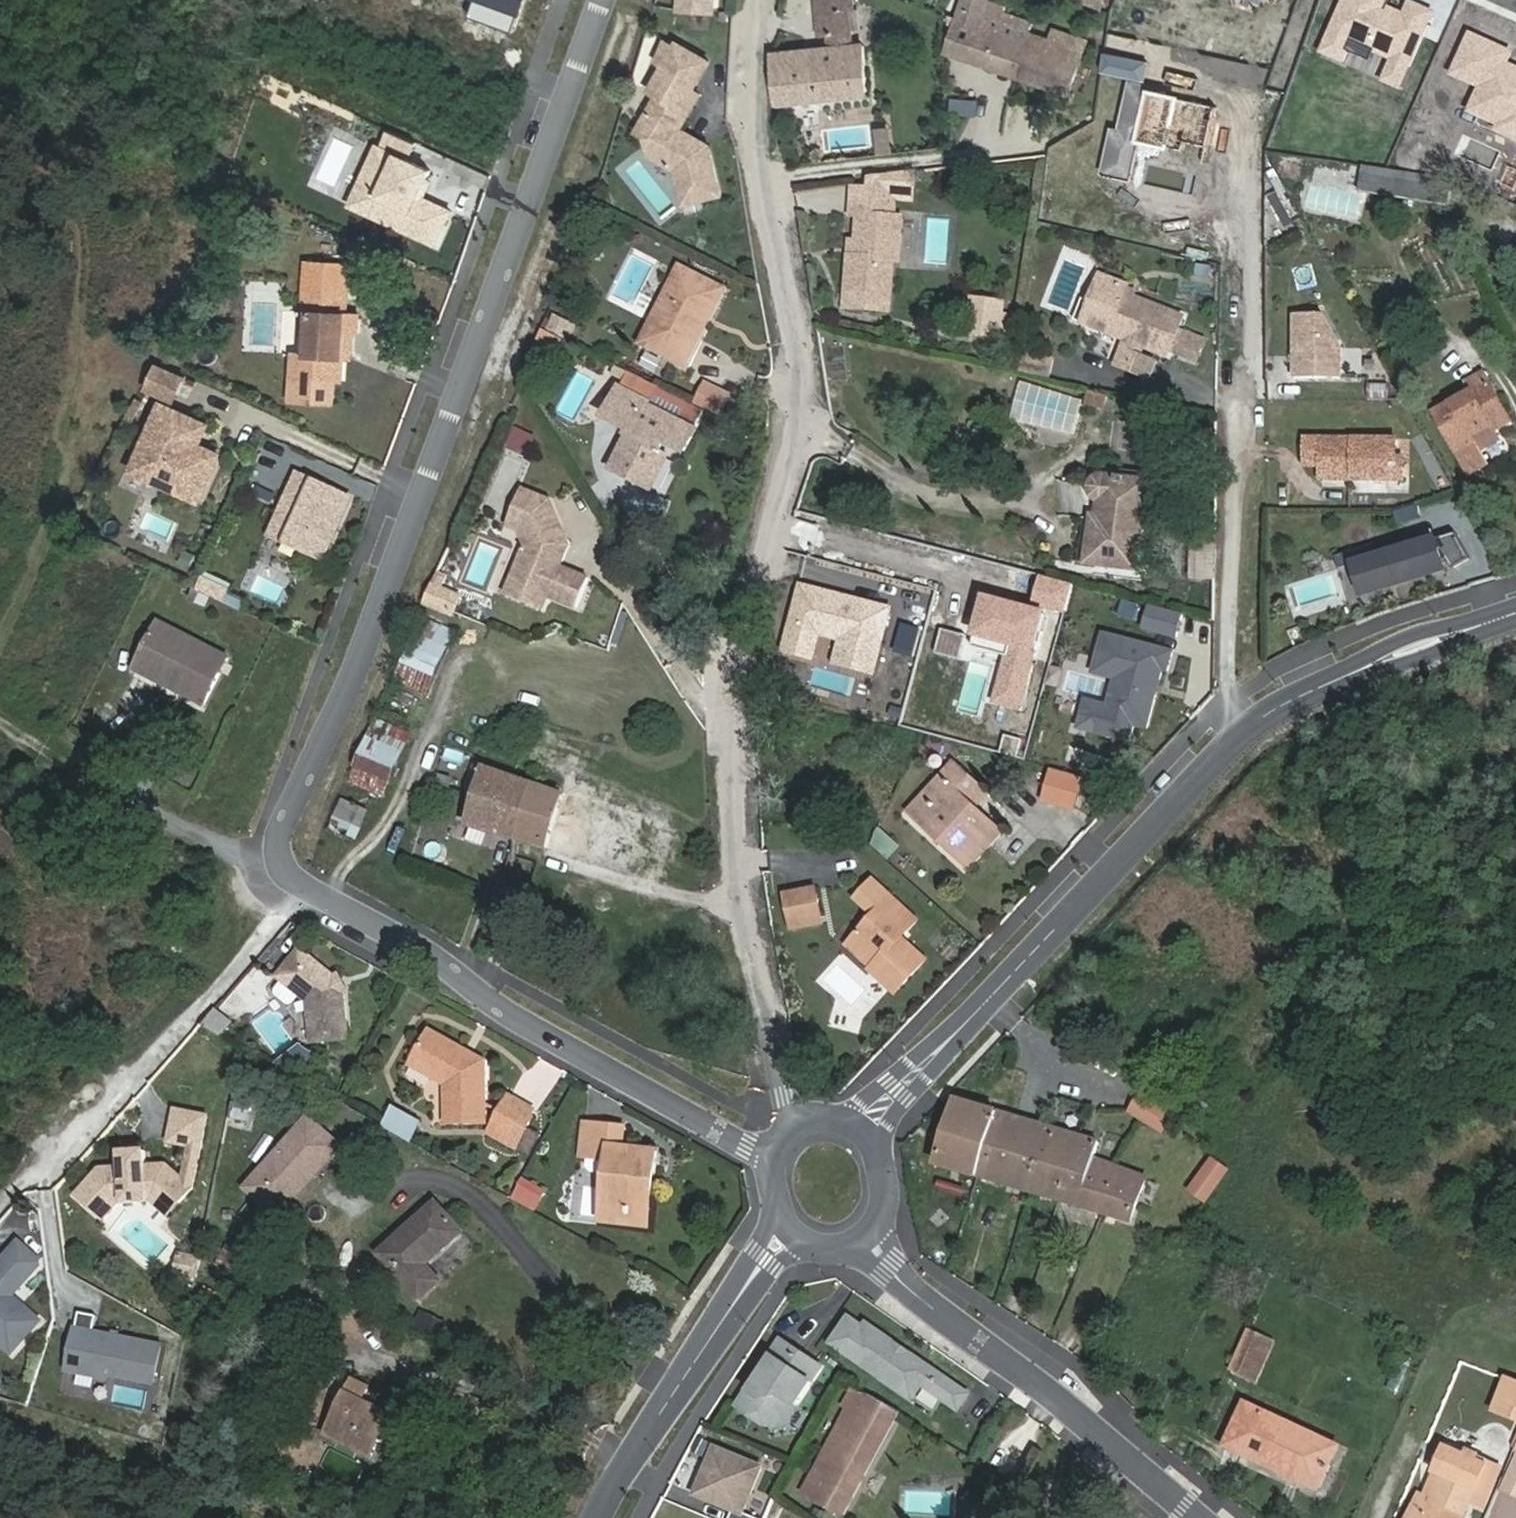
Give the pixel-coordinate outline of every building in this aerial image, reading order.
[(480,13),(524,30),(535,0),(485,0),(480,13)] [(713,9),(714,0),(680,0),(679,7),(713,9)] [(773,53),(778,105),(867,95),(861,44),(853,45),(849,8),(853,7),(853,0),(815,0),(818,33),(828,32),(830,47),(773,53)] [(1028,30),(1031,21),(1002,12),(1004,8),(988,2),(984,1),(984,0),(960,0),(954,18),(946,16),(944,24),(952,26),(949,33),(952,34),(946,54),(1017,77),(1028,30)] [(1076,3),(1101,10),(1104,0),(1077,0),(1076,3)] [(1391,59),(1409,66),(1432,11),(1409,2),(1405,11),(1386,3),(1385,6),(1376,2),(1377,0),(1344,0),(1320,52),(1341,61),(1346,51),(1369,61),(1373,51),(1391,59)] [(1033,32),(1028,30),(1017,77),(1067,94),(1086,39),(1037,23),(1033,32)] [(1479,91),(1508,105),(1499,124),(1497,130),(1515,138),(1515,69),(1505,64),(1496,60),(1501,48),(1470,34),(1452,73),(1481,86),(1479,91)] [(680,138),(684,130),(703,92),(696,88),(711,59),(678,43),(676,48),(665,43),(655,64),(661,67),(649,92),(658,96),(648,115),(660,121),(651,140),(657,157),(679,173),(684,207),(723,201),(715,164),(680,138)] [(1510,52),(1501,48),(1496,60),(1505,64),(1510,52)] [(1139,80),(1143,60),(1103,51),(1099,71),(1139,80)] [(1400,88),(1409,66),(1391,59),(1382,81),(1400,88)] [(1112,130),(1102,169),(1129,175),(1137,142),(1143,144),(1183,153),(1186,142),(1208,146),(1216,105),(1151,92),(1152,87),(1129,82),(1120,131),(1112,130)] [(1469,111),(1499,124),(1508,105),(1479,91),(1469,111)] [(639,134),(651,140),(660,121),(648,115),(639,134)] [(396,125),(389,140),(418,154),(425,139),(396,125)] [(874,155),(891,154),(889,125),(871,126),(874,155)] [(715,151),(684,130),(680,138),(715,164),(715,151)] [(376,167),(434,194),(447,168),(418,154),(389,140),(376,167)] [(1129,175),(1102,169),(1100,178),(1133,186),(1143,144),(1137,142),(1129,175)] [(1403,198),(1407,172),(1364,165),(1360,191),(1403,198)] [(376,167),(360,201),(451,244),(467,210),(434,194),(376,167)] [(1450,205),(1454,179),(1407,172),(1403,198),(1450,205)] [(861,219),(858,259),(854,259),(852,292),(850,311),(890,314),(891,295),(894,262),(898,262),(901,219),(896,219),(898,194),(856,191),(854,218),(861,219)] [(302,348),(298,397),(345,400),(347,379),(353,379),(354,354),(364,355),(368,311),(358,310),(361,260),(316,257),(310,348),(302,348)] [(662,333),(655,348),(684,363),(720,290),(679,269),(650,327),(662,333)] [(1101,303),(1092,329),(1124,340),(1116,365),(1149,376),(1155,361),(1142,357),(1145,347),(1169,355),(1183,316),(1132,298),(1125,295),(1126,291),(1128,287),(1098,277),(1090,299),(1101,303)] [(967,336),(998,341),(1004,303),(974,298),(967,336)] [(1081,325),(1092,329),(1101,303),(1090,299),(1081,325)] [(1295,311),(1294,375),(1340,376),(1341,345),(1322,311),(1295,311)] [(643,343),(655,348),(662,333),(650,327),(643,343)] [(542,328),(539,338),(556,347),(561,337),(542,328)] [(191,375),(165,362),(151,385),(179,398),(191,375)] [(1511,420),(1485,371),(1467,379),(1473,391),(1435,411),(1459,456),(1468,473),(1488,462),(1480,449),(1500,439),(1494,429),(1511,420)] [(1388,401),(1389,383),(1366,383),(1366,400),(1388,401)] [(620,388),(605,417),(631,430),(611,468),(651,489),(668,456),(659,452),(665,441),(687,452),(697,431),(647,406),(648,403),(620,388)] [(137,468),(202,499),(223,454),(202,445),(211,425),(167,404),(137,468)] [(1396,472),(1396,457),(1397,439),(1304,438),(1304,465),(1321,465),(1321,479),(1355,479),(1355,471),(1396,472)] [(1404,458),(1396,457),(1396,472),(1355,471),(1355,479),(1404,479),(1404,458)] [(324,560),(352,499),(337,492),(334,499),(312,489),(315,482),(300,475),(277,527),(286,543),(324,560)] [(1138,570),(1149,482),(1110,476),(1107,476),(1106,476),(1105,476),(1104,476),(1103,476),(1102,477),(1101,477),(1100,477),(1099,478),(1098,478),(1097,479),(1096,479),(1095,480),(1094,480),(1094,481),(1093,481),(1092,482),(1092,483),(1091,486),(1090,487),(1090,488),(1090,489),(1090,490),(1090,491),(1090,492),(1091,492),(1091,493),(1091,494),(1092,495),(1092,496),(1093,496),(1093,497),(1094,498),(1095,498),(1096,498),(1100,501),(1098,517),(1093,516),(1087,563),(1138,570)] [(334,499),(337,492),(315,482),(312,489),(334,499)] [(522,488),(507,525),(519,530),(525,545),(511,580),(548,596),(577,608),(589,578),(560,566),(569,545),(566,539),(562,541),(557,529),(561,527),(550,500),(522,488)] [(561,527),(557,529),(562,541),(566,539),(561,527)] [(1367,556),(1376,587),(1445,567),(1442,557),(1446,556),(1452,565),(1469,555),(1455,530),(1367,556)] [(1363,591),(1376,587),(1367,556),(1353,560),(1363,591)] [(1442,557),(1445,567),(1452,565),(1446,556),(1442,557)] [(205,571),(199,585),(226,598),(232,584),(205,571)] [(437,573),(424,600),(443,608),(449,593),(440,589),(445,577),(437,573)] [(1074,583),(1045,575),(1039,599),(1068,607),(1074,583)] [(548,596),(511,580),(505,594),(542,610),(548,596)] [(986,601),(1010,608),(1014,592),(990,586),(986,601)] [(816,661),(821,642),(826,625),(852,632),(848,649),(843,668),(876,677),(893,613),(804,589),(787,653),(816,661)] [(449,593),(443,608),(455,613),(461,598),(449,593)] [(1044,617),(1010,608),(986,601),(976,638),(1012,648),(1008,660),(996,704),(1019,711),(1044,617)] [(1152,626),(1183,634),(1189,612),(1158,604),(1152,626)] [(422,619),(395,680),(427,694),(454,633),(422,619)] [(194,700),(216,654),(154,623),(132,669),(194,700)] [(826,625),(821,642),(848,649),(852,632),(826,625)] [(1106,632),(1100,656),(1125,662),(1122,673),(1113,708),(1088,702),(1082,726),(1132,739),(1136,723),(1148,726),(1157,693),(1152,692),(1156,676),(1161,678),(1164,668),(1168,669),(1172,650),(1106,632)] [(1012,648),(976,638),(973,650),(1008,660),(1012,648)] [(1125,662),(1100,656),(1097,667),(1122,673),(1125,662)] [(1152,692),(1157,693),(1161,678),(1156,676),(1152,692)] [(382,792),(407,734),(375,719),(355,764),(359,766),(353,779),(382,792)] [(951,835),(944,844),(968,867),(1000,831),(970,802),(982,788),(954,762),(942,775),(948,780),(922,808),(951,835)] [(466,793),(475,796),(484,767),(475,764),(466,793)] [(467,824),(537,845),(556,792),(484,767),(475,796),(467,824)] [(1074,805),(1082,775),(1051,767),(1043,797),(1074,805)] [(446,798),(452,779),(439,775),(433,794),(446,798)] [(909,810),(944,844),(951,835),(922,808),(948,780),(942,775),(909,810)] [(339,797),(326,831),(355,842),(368,808),(339,797)] [(876,832),(870,845),(892,855),(898,841),(876,832)] [(877,961),(870,968),(895,991),(925,958),(902,936),(918,918),(892,894),(874,877),(858,893),(876,910),(852,936),(877,961)] [(816,891),(787,896),(793,931),(823,926),(816,891)] [(844,943),(870,968),(877,961),(852,936),(844,943)] [(300,947),(276,975),(307,1001),(310,1040),(346,1037),(343,993),(338,994),(331,979),(334,976),(300,947)] [(347,991),(338,973),(334,976),(331,979),(338,994),(343,993),(347,991)] [(212,1010),(200,1024),(222,1036),(230,1020),(212,1010)] [(446,1082),(447,1122),(486,1122),(485,1060),(430,1030),(412,1064),(446,1082)] [(1174,1113),(1142,1094),(1131,1111),(1163,1131),(1174,1113)] [(509,1097),(491,1130),(518,1144),(536,1111),(509,1097)] [(939,1163),(1131,1219),(1145,1175),(1092,1158),(1096,1139),(957,1099),(939,1163)] [(393,1106),(384,1123),(411,1138),(420,1122),(393,1106)] [(146,1165),(144,1150),(139,1151),(126,1152),(121,1152),(122,1167),(100,1169),(77,1195),(104,1219),(119,1202),(148,1200),(148,1189),(163,1188),(180,1202),(193,1186),(207,1115),(175,1108),(169,1140),(191,1145),(184,1179),(166,1164),(146,1165)] [(283,1200),(336,1140),(308,1116),(255,1175),(283,1200)] [(608,1157),(602,1205),(644,1210),(648,1171),(655,1172),(658,1149),(622,1145),(624,1127),(585,1123),(581,1155),(608,1157)] [(278,1215),(340,1144),(336,1140),(283,1200),(255,1175),(246,1187),(278,1215)] [(1226,1170),(1211,1160),(1190,1190),(1205,1200),(1226,1170)] [(644,1210),(602,1205),(600,1219),(650,1225),(655,1172),(648,1171),(644,1210)] [(532,1183),(525,1195),(537,1202),(544,1190),(532,1183)] [(163,1188),(148,1189),(148,1200),(152,1200),(169,1215),(180,1202),(163,1188)] [(436,1203),(380,1252),(420,1296),(439,1279),(424,1262),(460,1231),(436,1203)] [(13,1357),(41,1324),(12,1300),(39,1268),(39,1262),(19,1245),(0,1267),(0,1345),(13,1357)] [(196,1278),(201,1256),(178,1252),(174,1274),(196,1278)] [(437,1339),(445,1321),(417,1309),(410,1328),(437,1339)] [(80,1315),(69,1372),(109,1380),(114,1377),(156,1385),(163,1348),(95,1335),(99,1318),(80,1315)] [(860,1324),(846,1315),(831,1336),(833,1343),(875,1373),(876,1372),(903,1391),(914,1389),(919,1381),(956,1406),(966,1392),(867,1323),(860,1324)] [(1272,1341),(1254,1333),(1238,1370),(1256,1378),(1272,1341)] [(781,1337),(737,1403),(765,1421),(785,1417),(821,1363),(781,1337)] [(1086,1366),(1091,1356),(1080,1351),(1076,1361),(1086,1366)] [(373,1436),(385,1411),(362,1400),(368,1387),(353,1379),(326,1434),(370,1456),(379,1439),(373,1436)] [(842,1405),(846,1408),(800,1492),(842,1515),(847,1507),(898,1414),(899,1410),(870,1393),(869,1396),(852,1386),(842,1405)] [(1225,1445),(1319,1487),(1338,1443),(1244,1401),(1225,1445)] [(391,1414),(385,1411),(373,1436),(379,1439),(391,1414)] [(757,1464),(710,1445),(692,1492),(730,1507),(726,1517),(760,1517),(739,1509),(757,1464)] [(325,1450),(318,1467),(353,1481),(359,1464),(325,1450)] [(1421,1517),(1466,1517),(1468,1514),(1465,1513),(1486,1463),(1477,1460),(1479,1455),(1469,1450),(1467,1456),(1453,1450),(1433,1499),(1429,1498),(1421,1517)] [(1493,1495),(1483,1491),(1478,1503),(1488,1507),(1493,1495)] [(1429,1498),(1418,1493),(1407,1517),(1421,1517),(1429,1498)]
